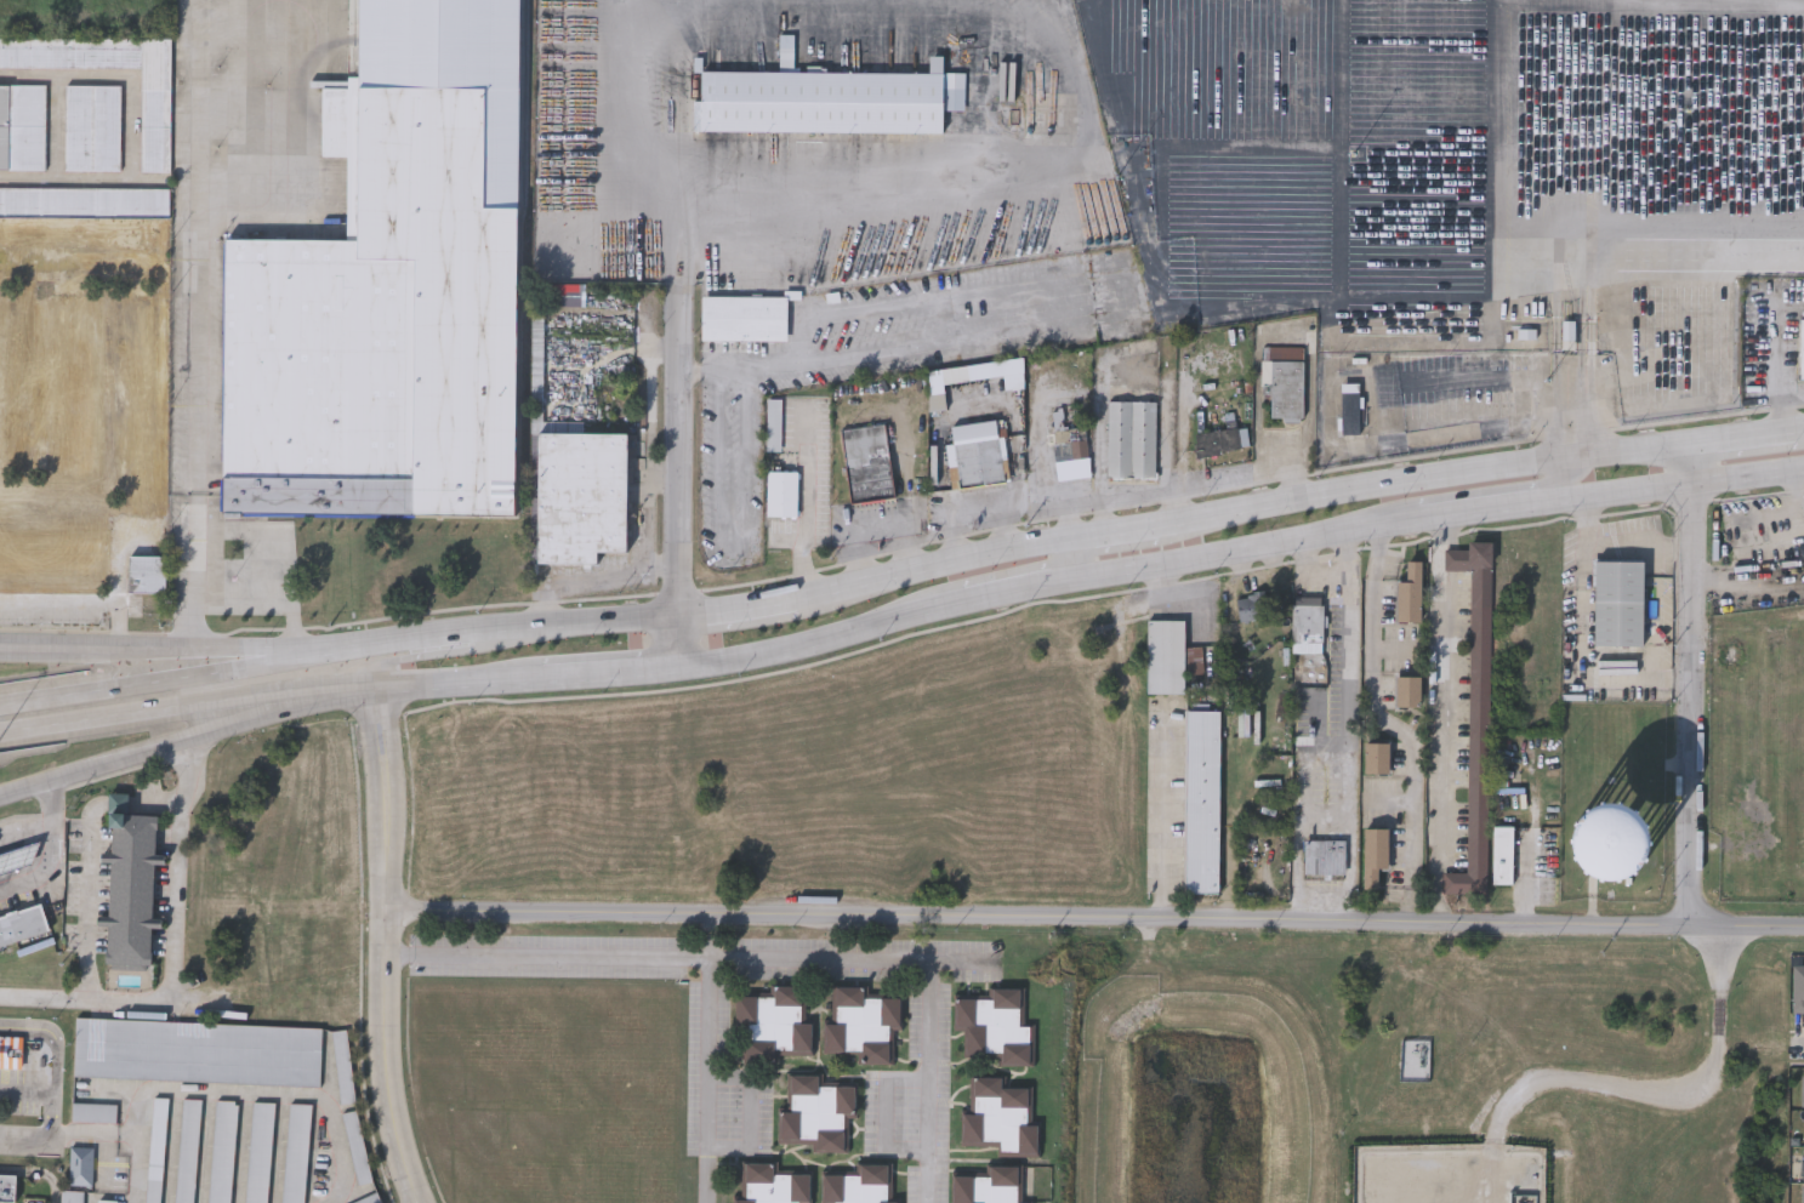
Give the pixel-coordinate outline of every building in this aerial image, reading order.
[(520,212),(522,0),(360,0),(359,85),(485,86),(484,212),(520,212)] [(943,133),(700,131),(700,70),(781,72),(781,35),(795,35),(795,72),(931,73),(931,56),(943,56),(943,72),(967,72),(966,109),(943,109),(943,133)] [(143,68),(0,67),(0,37),(172,38),(171,171),(142,171),(143,68)] [(46,169),(0,169),(0,84),(46,84),(46,169)] [(66,170),(67,84),(121,84),(121,170),(66,170)] [(485,86),(359,85),(323,85),(323,160),(351,160),(351,243),(223,241),(221,517),(518,519),(520,212),(484,212),(485,86)] [(170,216),(0,216),(0,186),(170,187),(170,216)] [(170,246),(0,245),(0,216),(170,216),(170,246)] [(702,340),(702,295),(789,295),(789,340),(702,340)] [(1304,360),(1262,360),(1262,346),(1304,346),(1304,360)] [(1304,360),(1304,418),(1271,418),(1271,393),(1260,393),(1260,360),(1262,360),(1304,360)] [(1342,432),(1342,382),(1361,382),(1360,432),(1342,432)] [(781,449),(767,449),(767,397),(781,397),(781,449)] [(1108,475),(1108,399),(1156,399),(1156,475),(1108,475)] [(1089,461),(1060,464),(1053,409),(1064,406),(1065,418),(1083,416),(1089,461)] [(951,488),(945,444),(954,443),(951,424),(996,418),(998,435),(1003,435),(1008,480),(951,488)] [(842,427),(886,423),(894,498),(849,502),(842,427)] [(626,429),(626,551),(596,551),(596,563),(535,563),(535,429),(626,429)] [(798,469),(798,514),(767,514),(767,469),(798,469)] [(1486,895),(1455,895),(1455,874),(1468,874),(1472,571),(1444,571),(1444,551),(1467,551),(1467,541),(1491,542),(1486,895)] [(165,555),(165,591),(129,591),(129,555),(165,555)] [(1396,581),(1406,581),(1406,561),(1419,561),(1419,622),(1396,622),(1396,581)] [(1592,561),(1641,561),(1640,646),(1592,646),(1592,561)] [(1239,622),(1235,598),(1265,593),(1269,617),(1239,622)] [(1322,652),(1292,652),(1292,598),(1322,598),(1322,652)] [(1146,621),(1183,621),(1183,695),(1146,695),(1146,621)] [(1395,708),(1395,677),(1419,677),(1419,708),(1395,708)] [(1185,894),(1185,711),(1219,711),(1219,894),(1185,894)] [(1389,774),(1364,774),(1364,742),(1389,742),(1389,774)] [(1569,876),(1624,875),(1623,810),(1568,810),(1569,876)] [(165,814),(163,855),(172,855),(171,866),(163,866),(159,918),(171,919),(170,931),(161,930),(158,970),(114,967),(115,928),(106,928),(104,917),(115,918),(118,863),(108,862),(108,851),(119,853),(119,832),(114,832),(113,814),(127,814),(165,814)] [(1512,827),(1512,884),(1492,884),(1492,827),(1512,827)] [(1388,829),(1388,870),(1377,870),(1377,889),(1362,889),(1362,829),(1388,829)] [(1304,874),(1304,842),(1344,842),(1344,874),(1304,874)] [(50,930),(0,947),(0,915),(41,901),(50,930)] [(769,997),(769,986),(804,986),(804,1022),(812,1022),(812,1056),(778,1056),(778,1064),(736,1064),(736,997),(769,997)] [(900,998),(900,1030),(893,1030),(892,1065),(859,1065),(859,1055),(823,1054),(823,1025),(831,1025),(831,987),(865,987),(865,998),(900,998)] [(1023,988),(1023,1026),(1034,1026),(1032,1067),(997,1067),(997,1059),(962,1059),(962,1032),(952,1032),(954,999),(988,1000),(988,988),(1023,988)] [(78,1019),(324,1027),(321,1085),(75,1077),(78,1019)] [(347,1030),(355,1102),(341,1104),(332,1031),(347,1030)] [(21,1067),(0,1067),(0,1035),(21,1036),(21,1067)] [(821,1076),(821,1085),(854,1087),(854,1118),(848,1118),(847,1153),(812,1152),(812,1146),(776,1145),(778,1112),(786,1112),(786,1074),(821,1076)] [(1037,1157),(996,1157),(996,1147),(960,1147),(960,1114),(968,1114),(968,1077),(1006,1078),(1006,1088),(1031,1088),(1031,1122),(1038,1122),(1037,1157)] [(166,1097),(159,1202),(145,1202),(153,1096),(166,1097)] [(199,1100),(192,1202),(174,1202),(182,1099),(199,1100)] [(238,1101),(231,1202),(209,1202),(217,1100),(238,1101)] [(274,1102),(267,1202),(246,1202),(254,1101),(274,1102)] [(116,1104),(115,1122),(72,1121),(72,1102),(116,1104)] [(313,1105),(304,1202),(283,1202),(292,1102),(313,1105)] [(359,1184),(342,1112),(355,1108),(372,1180),(359,1184)] [(92,1185),(69,1184),(69,1147),(93,1147),(92,1185)] [(810,1174),(810,1202),(732,1202),(732,1199),(741,1199),(741,1163),(776,1163),(776,1174),(810,1174)] [(898,1201),(898,1202),(820,1202),(820,1175),(855,1175),(855,1164),(892,1164),(890,1201),(898,1201)] [(1023,1165),(1023,1202),(950,1202),(950,1176),(985,1176),(985,1165),(1023,1165)] [(16,1175),(15,1202),(0,1202),(0,1175),(16,1175)] [(84,1191),(83,1202),(60,1202),(61,1190),(84,1191)] [(377,1191),(382,1202),(352,1202),(377,1191)]
